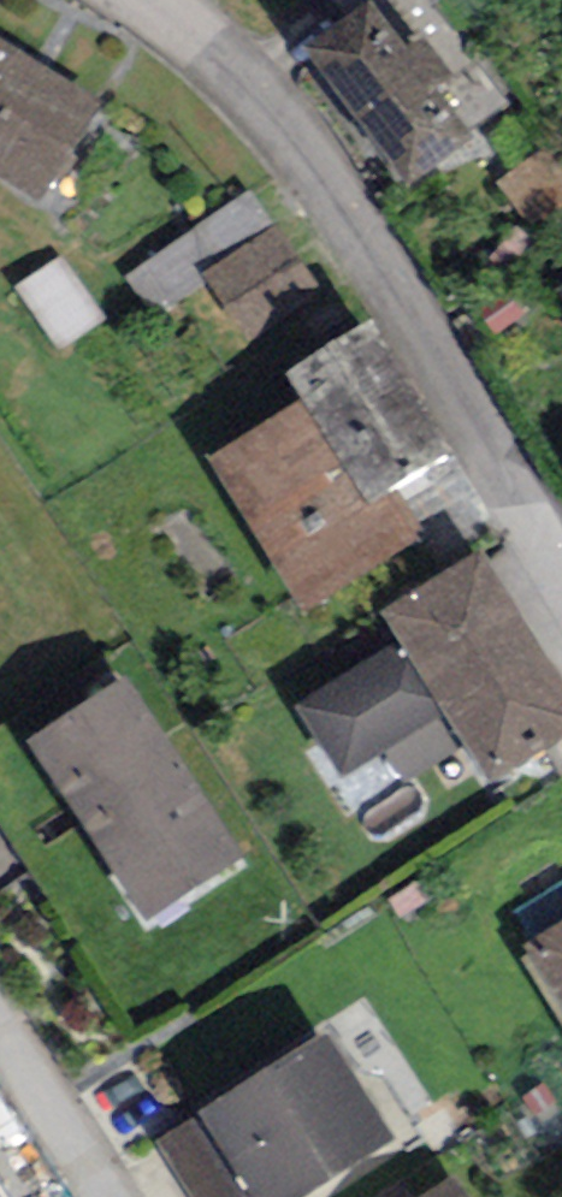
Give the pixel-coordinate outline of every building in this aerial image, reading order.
[(371,0),(304,47),(406,192),(474,144),(434,87),(452,74),(426,37),(406,50),(371,0)] [(0,57),(0,184),(33,205),(90,113),(0,57)] [(270,231),(205,275),(252,344),(317,299),(270,231)] [(447,462),(369,336),(292,382),(308,407),(217,463),(304,604),(400,546),(375,506),(447,462)] [(490,779),(561,737),(561,695),(484,564),(394,617),(409,643),(309,702),(345,763),(446,704),(490,779)] [(121,686),(32,743),(146,921),(235,864),(121,686)] [(561,1016),(561,939),(527,961),(561,1016)] [(263,1196),(300,1196),(382,1146),(320,1048),(211,1115),(263,1196)] [(456,1189),(442,1196),(461,1196),(456,1189)]
